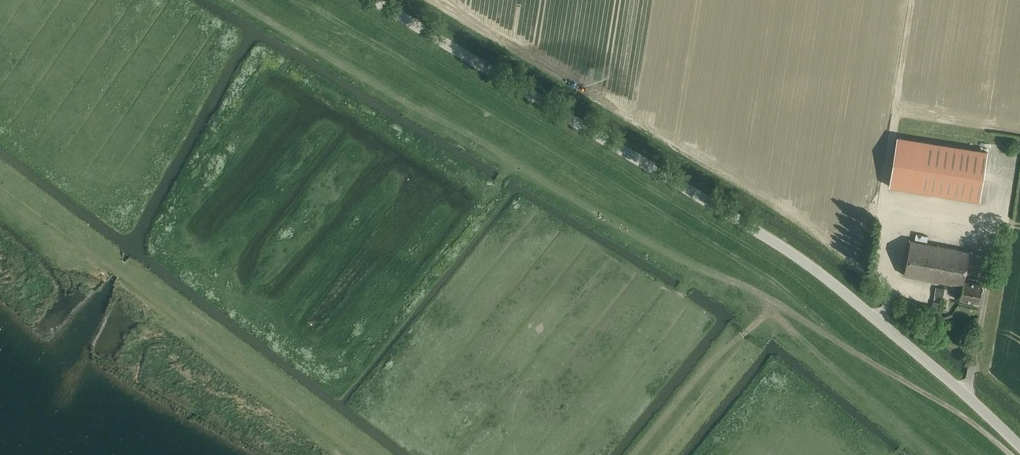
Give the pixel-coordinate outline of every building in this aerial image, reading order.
[(988,151),(897,136),(889,187),(980,201),(988,151)] [(904,275),(960,285),(959,288),(962,289),(960,299),(979,303),(981,292),(983,291),(983,287),(982,285),(982,284),(964,281),(969,251),(911,240),(904,275)]
